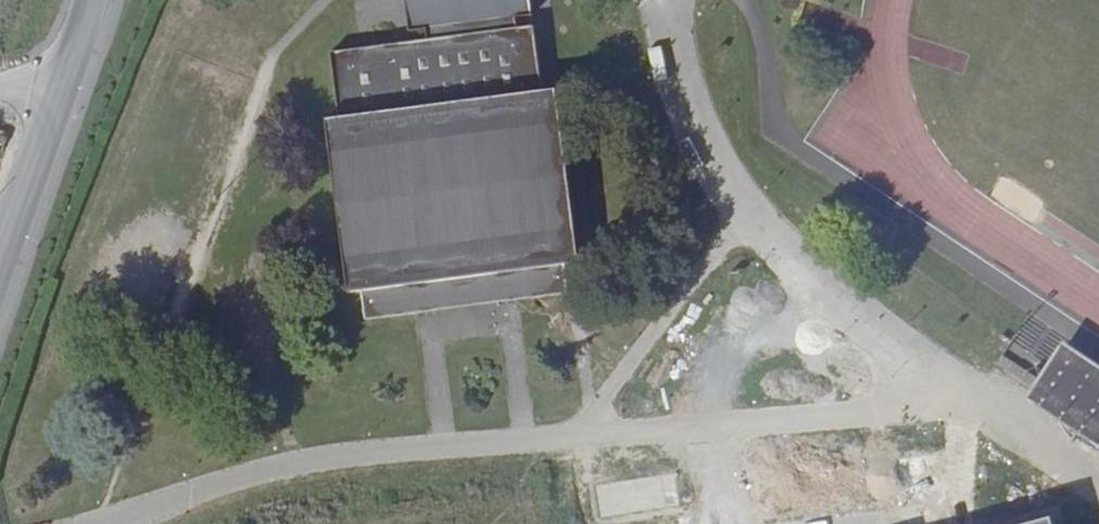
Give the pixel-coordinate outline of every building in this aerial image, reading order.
[(406,30),(423,27),(425,40),(328,52),(337,118),(442,104),(540,89),(531,26),(521,27),(513,27),(512,21),(512,16),(529,14),(527,0),(402,0),(406,30)] [(566,208),(555,209),(563,263),(576,261),(566,208)] [(555,209),(350,231),(358,288),(424,280),(503,270),(563,263),(555,209)] [(1098,434),(1098,363),(1027,315),(993,364),(995,365),(1098,434)]
